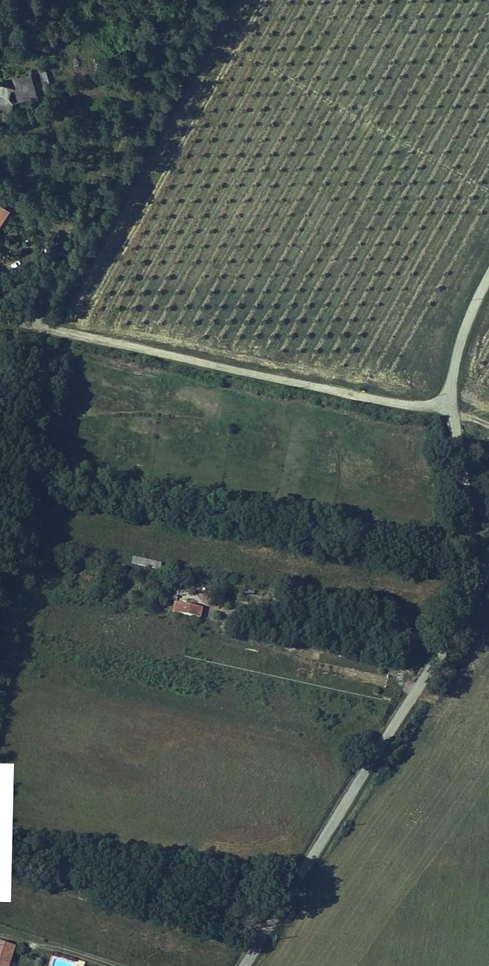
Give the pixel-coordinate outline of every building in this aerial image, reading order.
[(35,70),(36,81),(48,79),(47,69),(35,70)] [(15,73),(14,85),(0,84),(0,107),(13,108),(14,96),(34,98),(36,75),(15,73)] [(0,192),(0,249),(6,251),(9,237),(4,236),(7,225),(4,225),(12,194),(0,192)] [(12,194),(4,225),(7,225),(10,226),(17,196),(12,194)] [(36,402),(36,420),(47,423),(47,402),(36,402)] [(145,556),(143,562),(172,567),(173,562),(145,556)] [(176,609),(181,610),(185,598),(179,597),(176,609)] [(185,598),(181,610),(204,615),(206,603),(185,598)] [(0,942),(0,947),(12,950),(14,944),(1,939),(0,942)] [(0,947),(0,965),(7,965),(12,950),(0,947)]
